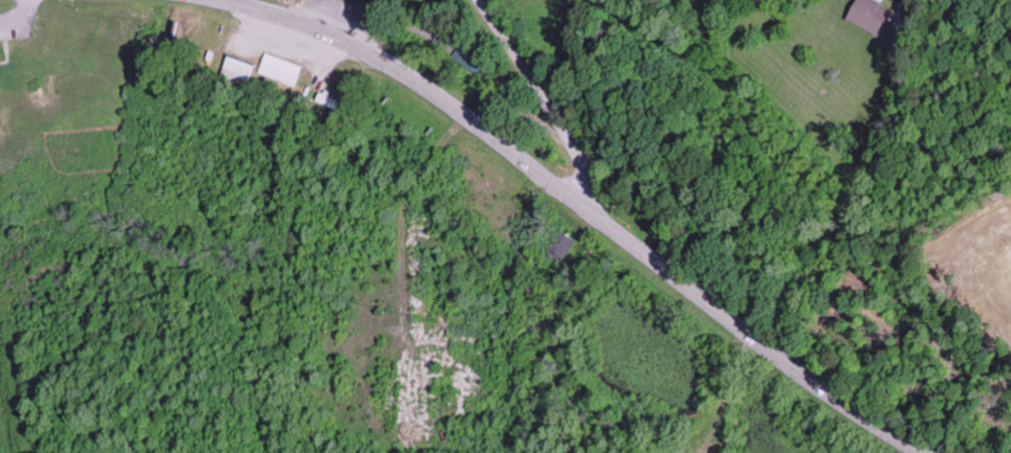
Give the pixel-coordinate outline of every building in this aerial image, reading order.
[(890,10),(872,0),(852,0),(843,18),(875,36),(890,10)] [(486,61),(462,42),(449,57),(473,77),(486,61)] [(302,65),(263,55),(258,74),(297,84),(302,65)] [(219,81),(236,84),(237,78),(250,80),(253,62),(223,58),(219,81)] [(332,106),(335,97),(318,92),(316,102),(332,106)] [(544,251),(559,262),(574,240),(559,230),(544,251)]
